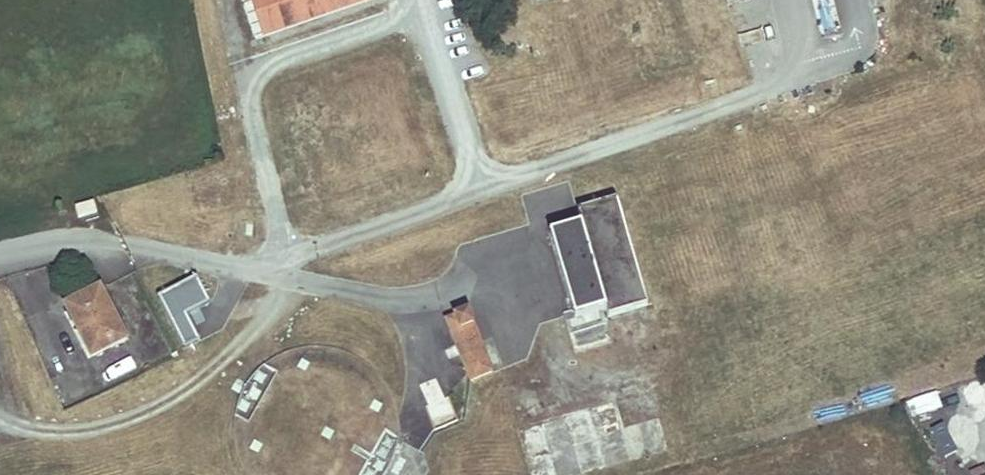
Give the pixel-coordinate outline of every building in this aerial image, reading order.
[(266,38),(369,3),(368,0),(253,0),(266,38)] [(644,192),(577,211),(608,316),(675,296),(693,358),(896,299),(905,331),(955,316),(925,216),(877,230),(874,221),(921,207),(899,134),(852,147),(829,68),(626,127),(644,192)] [(577,219),(547,224),(549,235),(579,230),(577,219)] [(188,317),(210,306),(197,280),(158,300),(185,351),(201,342),(188,317)] [(99,288),(65,304),(81,338),(85,336),(94,354),(124,339),(99,288)] [(466,311),(445,320),(470,381),(492,372),(466,311)] [(439,376),(422,382),(437,426),(454,420),(439,376)] [(515,431),(528,474),(585,474),(629,462),(612,403),(515,431)]
